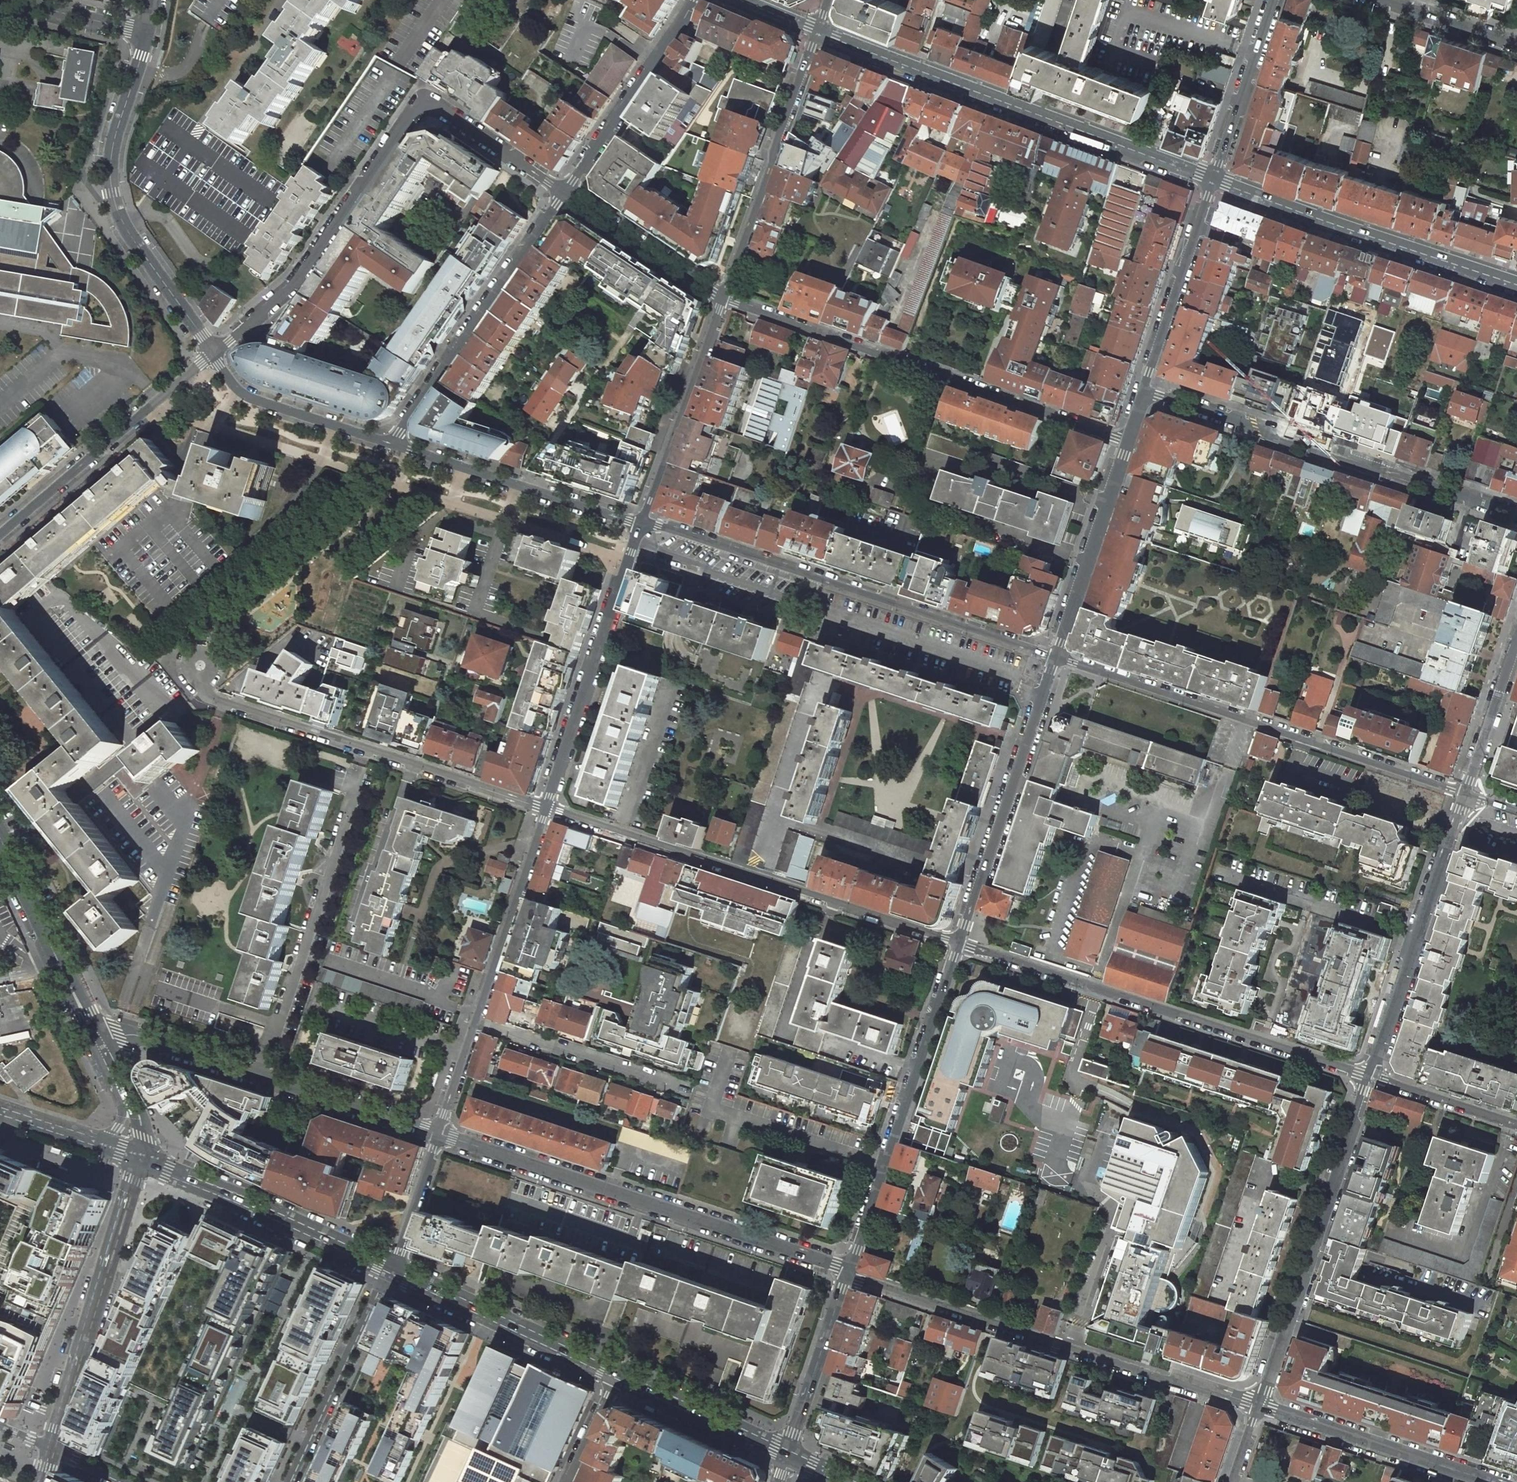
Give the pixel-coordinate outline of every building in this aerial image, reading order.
[(295,12),(298,13),(288,27),(286,25),(276,39),(288,48),(279,61),(281,63),(268,81),(266,79),(256,93),(244,84),(238,92),(241,94),(231,107),(229,106),(219,120),(221,121),(217,128),(241,145),(249,132),(252,134),(262,119),(275,128),(281,120),(278,118),(292,98),(294,100),(303,87),(301,86),(315,66),(317,68),(327,54),(313,44),(316,38),(319,40),(324,32),(322,30),(331,18),(333,20),(344,5),(356,13),(362,5),(359,4),(362,0),(304,0),(295,12)] [(633,4),(632,4),(662,24),(678,0),(635,0),(633,4)] [(841,6),(847,20),(898,40),(908,9),(886,0),(843,0),(841,6)] [(908,9),(924,16),(930,0),(911,0),(908,9)] [(934,13),(936,14),(937,11),(938,11),(942,0),(938,0),(934,13)] [(973,11),(974,5),(976,0),(948,0),(948,2),(973,11)] [(1035,35),(1032,44),(1046,50),(1062,0),(1047,0),(1035,35)] [(1077,21),(1099,29),(1108,0),(1083,0),(1077,21)] [(1214,10),(1235,17),(1241,0),(1217,0),(1214,10)] [(1287,15),(1306,22),(1314,0),(1292,0),(1287,15)] [(1468,10),(1491,17),(1496,5),(1515,11),(1516,5),(1516,0),(1472,0),(1468,10)] [(710,4),(705,1),(696,22),(699,23),(694,30),(705,35),(717,7),(710,4)] [(973,11),(948,2),(946,1),(944,6),(948,7),(944,19),(955,24),(953,30),(965,35),(973,11)] [(662,24),(632,4),(627,12),(623,18),(653,38),(662,24)] [(955,63),(1018,87),(1025,67),(994,56),(985,53),(988,43),(977,39),(987,9),(974,5),(973,11),(965,35),(955,63)] [(760,25),(717,7),(705,35),(704,38),(740,54),(743,50),(760,25)] [(924,16),(908,9),(898,40),(897,41),(921,50),(932,19),(924,16)] [(1287,15),(1265,81),(1285,87),(1294,58),(1298,59),(1300,52),(1297,51),(1306,22),(1287,15)] [(1099,29),(1077,21),(1065,57),(1087,65),(1099,29)] [(1035,35),(1005,24),(998,47),(997,47),(994,56),(1025,67),(1032,44),(1035,35)] [(760,25),(743,50),(753,55),(752,57),(768,64),(772,56),(780,60),(789,63),(793,51),(788,37),(781,34),(760,25)] [(942,27),(938,26),(937,28),(936,28),(932,40),(937,42),(932,55),(955,63),(965,35),(953,30),(942,26),(942,27)] [(1416,41),(1420,30),(1415,28),(1411,40),(1416,41)] [(1427,53),(1423,64),(1425,65),(1422,75),(1434,79),(1435,75),(1437,69),(1445,38),(1432,34),(1420,30),(1416,41),(1429,46),(1427,53)] [(689,37),(671,64),(688,77),(694,63),(702,43),(696,40),(689,37)] [(1459,43),(1445,38),(1437,69),(1435,75),(1479,89),(1480,87),(1483,73),(1488,52),(1460,43),(1459,43)] [(1046,50),(1032,44),(1025,67),(1018,87),(1043,96),(1049,80),(1056,83),(1065,57),(1046,50)] [(1401,44),(1398,52),(1409,56),(1412,48),(1401,44)] [(608,56),(595,74),(595,79),(592,79),(588,84),(590,85),(611,99),(622,83),(619,81),(623,75),(626,77),(637,61),(615,46),(611,51),(612,55),(608,56)] [(443,78),(466,95),(463,99),(467,101),(471,103),(477,107),(477,108),(476,109),(478,110),(482,113),(479,117),(491,125),(506,102),(508,100),(494,91),(502,80),(500,73),(480,59),(476,60),(475,62),(463,53),(460,57),(456,54),(453,55),(451,57),(437,48),(418,75),(434,86),(437,80),(440,82),(443,78)] [(36,106),(66,111),(68,100),(89,103),(98,54),(78,51),(78,49),(77,49),(77,51),(74,50),(72,62),(68,62),(66,74),(70,75),(68,88),(53,85),(40,82),(36,106)] [(740,54),(751,59),(752,57),(753,55),(743,50),(740,54)] [(1516,62),(1488,52),(1483,73),(1495,77),(1500,63),(1514,67),(1516,62)] [(827,79),(861,92),(870,71),(847,62),(825,53),(817,75),(811,92),(821,96),(827,79)] [(1218,63),(1233,67),(1236,58),(1222,53),(1218,63)] [(1087,65),(1065,57),(1056,83),(1100,99),(1110,74),(1087,65)] [(380,58),(356,93),(372,104),(388,114),(400,96),(401,97),(412,80),(380,58)] [(707,69),(694,63),(688,77),(699,86),(714,91),(719,83),(722,80),(706,73),(707,69)] [(1233,67),(1218,63),(1213,77),(1228,82),(1233,67)] [(688,77),(671,64),(663,77),(664,77),(691,96),(699,86),(688,77)] [(869,96),(878,99),(892,79),(881,75),(870,71),(861,92),(856,100),(850,109),(843,120),(844,121),(858,130),(869,112),(861,107),(869,96)] [(1153,90),(1110,74),(1100,99),(1143,115),(1143,116),(1153,90)] [(691,96),(664,77),(657,87),(658,88),(652,96),(651,96),(646,103),(647,103),(641,112),(640,111),(633,121),(661,141),(662,140),(691,96)] [(720,108),(748,118),(750,111),(754,109),(756,105),(761,106),(756,121),(767,125),(778,94),(736,79),(729,98),(724,97),(720,108)] [(890,149),(907,116),(904,102),(911,87),(900,83),(892,79),(878,99),(869,112),(858,130),(839,157),(851,164),(856,167),(861,170),(871,176),(876,178),(890,149)] [(1265,81),(1255,110),(1273,116),(1269,126),(1286,131),(1289,121),(1298,91),(1285,87),(1265,81)] [(1368,99),(1310,81),(1306,94),(1331,102),(1365,112),(1368,99)] [(611,99),(590,85),(575,106),(596,120),(611,99)] [(714,91),(699,86),(691,96),(704,105),(706,103),(714,91)] [(898,159),(906,163),(925,124),(939,97),(915,88),(908,104),(910,115),(916,118),(915,120),(916,121),(898,159)] [(1194,96),(1183,91),(1179,103),(1186,106),(1177,128),(1175,127),(1169,143),(1188,150),(1203,155),(1208,141),(1212,131),(1218,112),(1221,103),(1195,93),(1194,96)] [(821,96),(811,92),(805,107),(812,109),(809,116),(830,123),(837,102),(821,96)] [(704,105),(691,96),(662,140),(675,148),(680,140),(685,133),(695,119),(704,105)] [(849,96),(844,104),(850,109),(856,100),(849,96)] [(928,125),(955,135),(967,107),(939,97),(925,124),(928,125)] [(535,121),(506,102),(491,125),(519,144),(529,130),(535,121)] [(1365,112),(1331,102),(1327,116),(1361,126),(1363,119),(1365,112)] [(575,106),(571,103),(557,125),(562,128),(565,130),(579,140),(581,142),(596,120),(575,106)] [(966,158),(947,151),(938,173),(967,184),(981,147),(993,117),(967,107),(955,135),(954,137),(971,144),(966,158)] [(726,126),(720,145),(755,158),(767,125),(756,121),(748,119),(748,118),(720,108),(715,122),(726,126)] [(1253,174),(1269,126),(1273,116),(1255,110),(1250,124),(1236,168),(1253,174)] [(1025,163),(1039,169),(1040,163),(1045,137),(1026,129),(993,117),(981,147),(986,149),(1014,160),(1025,163)] [(1377,123),(1363,119),(1361,126),(1358,139),(1353,158),(1367,163),(1377,123)] [(536,153),(544,158),(543,160),(544,161),(545,159),(565,130),(562,128),(557,125),(555,124),(543,140),(529,130),(519,144),(526,149),(527,147),(536,153)] [(929,137),(928,125),(925,124),(906,163),(936,177),(938,173),(947,151),(922,142),(929,137)] [(1280,150),(1286,131),(1269,126),(1253,174),(1260,176),(1271,180),(1280,150)] [(454,136),(444,129),(439,136),(422,139),(416,134),(409,144),(409,146),(409,147),(409,148),(410,149),(355,229),(384,248),(427,278),(437,264),(427,257),(388,231),(428,172),(451,188),(445,196),(453,202),(451,204),(459,210),(461,207),(464,209),(473,195),(480,200),(485,192),(490,185),(499,171),(454,141),(455,138),(455,137),(454,136)] [(565,130),(545,159),(544,161),(560,172),(570,159),(568,158),(569,155),(571,157),(574,152),(572,151),(579,140),(565,130)] [(1409,181),(1420,134),(1406,130),(1398,164),(1403,166),(1397,190),(1406,192),(1406,189),(1409,181)] [(795,134),(783,168),(812,180),(833,149),(817,139),(813,146),(795,134)] [(1358,139),(1344,136),(1338,162),(1343,164),(1342,168),(1350,170),(1352,165),(1353,158),(1358,139)] [(622,137),(593,179),(596,192),(629,215),(648,188),(663,166),(649,156),(622,137)] [(1047,175),(1049,167),(1059,142),(1045,137),(1040,163),(1039,169),(1038,172),(1047,175)] [(1080,227),(1089,203),(1092,194),(1090,193),(1091,191),(1093,187),(1092,187),(1093,184),(1111,191),(1114,184),(1120,165),(1105,159),(1100,157),(1072,147),(1059,142),(1049,167),(1069,175),(1065,186),(1062,185),(1062,186),(1060,192),(1051,216),(1044,236),(1052,239),(1050,243),(1063,248),(1064,244),(1073,247),(1080,227)] [(1328,145),(1320,142),(1317,155),(1324,157),(1328,145)] [(720,145),(716,155),(714,154),(708,171),(710,172),(707,181),(711,183),(742,194),(755,158),(720,145)] [(1516,157),(1516,154),(1516,150),(1502,145),(1500,152),(1516,157)] [(984,154),(986,149),(981,147),(967,184),(962,199),(959,205),(988,216),(1002,179),(991,175),(994,166),(990,164),(992,157),(984,154)] [(1280,150),(1271,180),(1288,186),(1306,193),(1314,162),(1280,150)] [(1,247),(41,254),(43,238),(46,223),(45,223),(46,219),(51,214),(47,209),(47,208),(25,204),(26,192),(26,183),(24,173),(21,167),(14,159),(11,156),(5,153),(0,151),(0,252),(1,247)] [(821,185),(880,215),(893,189),(881,182),(876,191),(866,186),(871,176),(861,170),(855,181),(845,176),(851,164),(839,157),(821,184),(821,185)] [(1314,162),(1306,193),(1324,199),(1342,205),(1349,174),(1350,170),(1342,168),(1314,162)] [(1039,169),(1025,163),(1018,201),(1031,206),(1038,172),(1039,169)] [(1362,169),(1352,165),(1350,170),(1349,174),(1360,178),(1362,169)] [(264,280),(267,280),(273,271),(278,264),(281,266),(302,237),(298,234),(310,218),(313,220),(330,195),(328,193),(331,188),(323,183),(326,178),(311,167),(303,179),(299,177),(284,199),(288,202),(271,225),(268,222),(252,246),(256,249),(253,255),(256,258),(252,264),(258,269),(257,270),(257,272),(258,274),(258,275),(260,277),(262,279),(263,279),(264,280)] [(783,168),(773,195),(795,202),(807,207),(817,182),(812,180),(783,168)] [(1460,170),(1452,168),(1446,193),(1444,201),(1434,235),(1455,241),(1463,211),(1451,208),(1460,170)] [(1349,174),(1342,205),(1366,213),(1370,214),(1398,223),(1406,192),(1397,190),(1360,178),(1349,174)] [(1143,194),(1136,218),(1141,220),(1141,219),(1146,221),(1149,211),(1168,218),(1183,223),(1193,192),(1171,184),(1149,175),(1143,194)] [(695,219),(698,220),(697,223),(694,230),(696,231),(692,243),(685,253),(706,267),(717,264),(742,194),(711,183),(707,194),(705,193),(698,213),(695,214),(696,217),(695,219)] [(1143,194),(1114,184),(1111,191),(1093,249),(1108,254),(1122,258),(1136,218),(1143,194)] [(501,193),(490,185),(485,192),(494,198),(496,199),(501,193)] [(1446,193),(1425,186),(1422,194),(1444,201),(1446,193)] [(629,215),(679,249),(685,253),(692,243),(696,231),(694,230),(697,223),(698,220),(695,219),(687,217),(690,210),(661,191),(658,195),(648,188),(629,215)] [(1411,190),(1406,189),(1406,192),(1398,223),(1434,235),(1444,201),(1422,194),(1411,190)] [(494,198),(485,192),(480,200),(481,200),(471,214),(474,216),(480,207),(485,211),(494,198)] [(890,321),(874,316),(865,337),(904,351),(955,216),(959,205),(962,199),(949,194),(897,331),(887,328),(890,321)] [(785,229),(795,202),(773,195),(764,221),(785,229)] [(1008,198),(997,229),(1025,238),(1031,206),(1018,201),(1008,198)] [(1490,205),(1466,200),(1463,211),(1455,241),(1485,251),(1495,254),(1499,239),(1497,238),(1503,217),(1500,216),(1496,230),(1479,225),(1480,220),(1485,222),(1490,205)] [(932,205),(925,202),(919,216),(926,219),(932,205)] [(527,220),(502,204),(487,225),(490,228),(512,243),(527,220)] [(1245,237),(1262,243),(1269,220),(1256,216),(1224,204),(1217,225),(1212,240),(1225,245),(1228,236),(1225,235),(1227,230),(1237,233),(1245,237)] [(474,216),(471,214),(463,226),(476,234),(484,223),(474,216)] [(1166,273),(1181,226),(1182,225),(1168,220),(1157,216),(1154,224),(1152,223),(1139,264),(1166,273)] [(1503,217),(1497,238),(1499,239),(1495,254),(1511,259),(1516,243),(1516,244),(1516,221),(1503,217)] [(576,218),(563,220),(543,249),(570,268),(585,280),(593,268),(610,243),(576,218)] [(1263,300),(1268,302),(1270,294),(1273,285),(1281,259),(1291,228),(1272,222),(1269,220),(1262,243),(1258,257),(1265,259),(1261,272),(1254,270),(1253,273),(1248,288),(1265,294),(1263,300)] [(781,239),(785,229),(764,221),(751,257),(772,265),(778,247),(784,250),(787,241),(781,239)] [(56,240),(46,225),(43,238),(41,254),(1,247),(0,252),(0,271),(39,277),(72,283),(74,274),(75,268),(56,240)] [(512,243),(490,228),(473,252),(495,267),(512,243)] [(1295,263),(1286,289),(1284,296),(1292,298),(1296,287),(1312,236),(1295,230),(1291,228),(1281,259),(1295,263)] [(339,316),(370,270),(370,267),(373,266),(415,295),(427,278),(384,248),(355,229),(353,232),(354,233),(348,242),(347,241),(344,246),(345,247),(339,256),(338,255),(334,261),(335,262),(330,268),(329,267),(309,297),(338,315),(339,316)] [(919,235),(912,231),(906,244),(902,253),(901,255),(908,259),(919,235)] [(791,238),(817,248),(821,241),(793,232),(791,238)] [(1245,237),(1237,233),(1236,236),(1244,240),(1241,251),(1243,251),(1258,257),(1262,243),(1245,237)] [(1322,297),(1318,308),(1327,312),(1328,308),(1333,296),(1339,278),(1341,272),(1349,249),(1331,242),(1312,236),(1296,287),(1303,289),(1309,268),(1333,276),(1326,298),(1322,297)] [(868,238),(856,263),(860,265),(870,269),(868,273),(872,274),(874,271),(891,278),(891,277),(894,271),(901,255),(902,253),(868,238)] [(1241,256),(1243,251),(1241,251),(1225,245),(1212,240),(1206,258),(1237,268),(1238,263),(1249,267),(1252,260),(1241,256)] [(693,329),(703,303),(670,281),(669,283),(666,286),(655,278),(657,275),(658,274),(610,243),(593,268),(611,281),(607,287),(632,304),(634,300),(649,310),(650,308),(669,320),(663,330),(665,332),(658,342),(662,345),(683,359),(690,338),(690,337),(689,337),(688,336),(691,332),(692,332),(693,329)] [(570,268),(543,249),(528,271),(555,290),(570,268)] [(1089,263),(1103,268),(1104,266),(1108,254),(1093,249),(1089,263)] [(1341,272),(1359,277),(1350,302),(1363,306),(1364,303),(1372,282),(1379,259),(1364,254),(1349,249),(1341,272)] [(442,257),(432,250),(427,257),(437,264),(442,257)] [(1125,286),(1121,298),(1123,299),(1154,309),(1166,273),(1139,264),(1122,258),(1108,254),(1104,266),(1119,271),(1121,272),(1117,284),(1125,286)] [(480,288),(488,277),(460,258),(448,275),(449,276),(441,288),(440,287),(406,336),(403,339),(398,345),(394,350),(424,369),(434,355),(430,352),(439,340),(442,343),(464,311),(461,309),(468,299),(471,296),(480,288)] [(1230,289),(1237,268),(1206,258),(1198,280),(1230,289)] [(1383,286),(1388,287),(1396,264),(1379,259),(1372,282),(1376,283),(1371,297),(1379,300),(1383,286)] [(1018,317),(1005,353),(1002,361),(997,359),(992,372),(997,374),(994,383),(1016,391),(1045,401),(1054,372),(1055,371),(1034,363),(1061,287),(1041,279),(1032,276),(1028,289),(1014,284),(1015,280),(1001,275),(1001,273),(995,270),(982,265),(981,265),(980,267),(965,261),(964,266),(958,264),(954,263),(947,284),(956,287),(954,291),(954,294),(968,299),(975,301),(983,304),(989,307),(1004,312),(1018,317)] [(1379,313),(1385,315),(1389,305),(1401,309),(1406,293),(1407,294),(1410,295),(1418,272),(1396,264),(1388,287),(1379,313)] [(65,325),(63,336),(131,348),(132,335),(131,328),(130,319),(128,314),(125,305),(118,295),(114,289),(110,285),(100,277),(94,274),(84,270),(75,268),(72,283),(39,277),(0,271),(0,314),(65,325)] [(555,290),(528,271),(513,293),(540,311),(555,290)] [(902,274),(894,271),(891,277),(891,278),(880,302),(885,306),(889,302),(893,306),(898,302),(896,300),(901,295),(895,289),(902,274)] [(1440,324),(1442,325),(1444,321),(1456,284),(1418,272),(1410,295),(1408,302),(1405,310),(1405,311),(1413,314),(1419,296),(1442,303),(1438,316),(1442,317),(1440,324)] [(669,283),(657,275),(655,278),(666,286),(669,283)] [(842,291),(843,289),(802,275),(789,299),(784,308),(826,323),(842,291)] [(1346,281),(1339,278),(1333,296),(1340,298),(1346,281)] [(1227,297),(1230,289),(1198,280),(1189,309),(1215,317),(1220,319),(1223,310),(1230,312),(1234,299),(1227,297)] [(1478,333),(1481,334),(1493,297),(1456,284),(1444,321),(1459,326),(1463,315),(1482,322),(1478,333)] [(1088,317),(1097,290),(1082,285),(1073,312),(1086,316),(1088,317)] [(233,297),(219,287),(204,308),(218,327),(237,300),(233,297)] [(855,333),(865,337),(874,316),(879,305),(865,300),(866,298),(856,294),(855,296),(842,291),(826,323),(855,333)] [(540,311),(513,293),(498,314),(525,333),(540,311)] [(774,294),(771,303),(784,308),(789,299),(774,294)] [(1291,301),(1270,294),(1268,302),(1267,303),(1280,307),(1282,308),(1281,311),(1279,310),(1278,315),(1269,312),(1265,323),(1274,326),(1276,327),(1275,330),(1273,329),(1272,334),(1263,331),(1260,342),(1269,345),(1271,346),(1270,349),(1268,348),(1266,353),(1257,351),(1255,357),(1276,364),(1277,360),(1291,365),(1306,315),(1299,312),(1302,303),(1291,299),(1291,301)] [(291,321),(286,329),(284,332),(277,341),(280,346),(278,348),(276,352),(279,353),(280,354),(284,352),(286,352),(305,358),(306,357),(305,354),(307,353),(311,342),(320,345),(336,323),(334,322),(338,315),(309,297),(308,296),(296,314),(292,321),(291,321)] [(1505,365),(1516,330),(1516,304),(1493,297),(1481,334),(1479,341),(1474,357),(1488,362),(1494,345),(1489,344),(1495,328),(1510,333),(1505,349),(1500,347),(1495,362),(1505,365)] [(1123,299),(1114,326),(1145,336),(1154,309),(1123,299)] [(1342,388),(1364,320),(1328,308),(1327,312),(1306,375),(1342,388)] [(383,318),(387,311),(384,309),(379,316),(383,318)] [(1199,368),(1215,317),(1189,309),(1176,347),(1165,379),(1236,402),(1245,376),(1216,366),(1215,371),(1202,367),(1202,368),(1199,368)] [(1077,346),(1086,316),(1073,312),(1064,342),(1077,346)] [(525,333),(498,314),(483,336),(510,354),(525,333)] [(401,317),(383,343),(408,321),(401,317)] [(752,343),(789,356),(797,334),(760,320),(752,343)] [(1114,326),(1104,355),(1135,366),(1145,336),(1114,326)] [(1375,326),(1365,356),(1386,363),(1396,333),(1375,326)] [(357,331),(371,340),(373,337),(359,328),(357,331)] [(561,334),(552,328),(547,335),(548,335),(556,341),(561,334)] [(1479,341),(1440,328),(1429,361),(1468,374),(1474,357),(1479,341)] [(1505,365),(1516,369),(1516,359),(1515,358),(1516,352),(1516,330),(1505,365)] [(510,354),(483,336),(468,357),(495,376),(510,354)] [(800,375),(785,370),(783,374),(781,381),(809,391),(813,379),(825,343),(812,339),(800,375)] [(744,350),(721,341),(715,358),(738,366),(744,350)] [(658,342),(645,361),(649,363),(662,345),(658,342)] [(836,387),(849,352),(825,343),(813,379),(836,387)] [(628,443),(650,451),(656,433),(646,430),(653,409),(656,399),(659,400),(661,394),(657,393),(661,382),(665,383),(669,372),(674,374),(677,365),(680,366),(683,359),(662,345),(649,363),(645,361),(641,358),(628,375),(624,386),(620,385),(617,396),(620,398),(617,408),(613,406),(612,408),(609,417),(634,426),(628,443)] [(270,386),(377,421),(391,416),(424,369),(394,350),(387,361),(385,360),(371,379),(305,358),(286,352),(284,352),(280,354),(279,353),(276,352),(267,349),(261,349),(254,352),(250,354),(246,365),(252,374),(256,378),(261,381),(266,384),(270,386)] [(1093,371),(1099,354),(1089,350),(1083,368),(1093,371)] [(588,363),(576,354),(559,379),(566,384),(569,385),(579,370),(581,372),(588,363)] [(1104,355),(1094,386),(1125,396),(1135,366),(1104,355)] [(495,376),(468,357),(449,386),(477,403),(495,376)] [(727,430),(748,370),(738,366),(715,358),(693,418),(721,428),(727,430)] [(1255,379),(1245,376),(1236,402),(1273,415),(1274,411),(1291,417),(1302,385),(1280,379),(1280,378),(1258,370),(1255,379)] [(772,371),(770,377),(781,381),(783,374),(772,371)] [(1424,380),(1453,389),(1456,381),(1427,371),(1424,380)] [(1079,381),(1054,372),(1045,401),(1070,410),(1079,381)] [(623,374),(620,385),(624,386),(628,375),(623,374)] [(759,374),(738,434),(789,452),(809,391),(781,381),(770,377),(759,374)] [(566,384),(559,379),(557,381),(550,376),(546,382),(560,392),(566,384)] [(1085,397),(1089,384),(1079,381),(1070,410),(1115,426),(1125,396),(1094,386),(1090,398),(1085,397)] [(544,421),(557,403),(558,404),(565,395),(560,392),(546,382),(527,410),(544,421)] [(1334,396),(1302,385),(1291,417),(1290,421),(1337,437),(1346,411),(1331,406),(1334,396)] [(477,403),(449,386),(423,423),(422,425),(422,427),(422,431),(424,435),(428,437),(500,460),(502,461),(518,445),(517,442),(515,441),(509,438),(510,437),(507,433),(469,420),(470,417),(479,404),(477,403)] [(943,396),(936,418),(940,419),(950,388),(946,387),(943,396)] [(1011,410),(990,402),(982,400),(981,402),(975,400),(976,397),(950,388),(940,419),(940,420),(949,424),(949,425),(956,427),(957,426),(965,429),(964,430),(979,435),(983,437),(984,435),(988,436),(987,438),(1007,445),(1007,444),(1015,446),(1015,448),(1022,451),(1022,449),(1032,453),(1044,421),(1018,412),(1017,415),(1010,412),(1011,410)] [(1497,388),(1495,394),(1515,400),(1516,396),(1516,395),(1497,388)] [(1451,414),(1484,425),(1491,403),(1458,393),(1451,414)] [(1398,457),(1405,434),(1393,430),(1397,417),(1375,409),(1377,406),(1368,403),(1367,407),(1361,405),(1358,415),(1346,411),(1337,437),(1398,457)] [(1154,422),(1135,477),(1141,479),(1170,488),(1171,488),(1174,480),(1169,478),(1174,463),(1180,460),(1194,464),(1196,460),(1205,463),(1203,467),(1212,470),(1224,435),(1176,419),(1166,415),(1154,422)] [(0,460),(0,507),(3,505),(4,507),(7,504),(6,502),(9,499),(11,501),(14,499),(12,497),(16,494),(17,496),(20,493),(19,491),(22,488),(24,490),(27,488),(25,486),(45,469),(48,473),(73,452),(70,448),(64,441),(66,439),(61,433),(63,431),(51,417),(0,460)] [(685,435),(680,448),(682,449),(676,466),(704,475),(706,468),(708,469),(721,436),(718,435),(721,428),(693,418),(687,435),(685,435)] [(517,429),(527,435),(528,435),(529,435),(533,428),(523,421),(517,429)] [(729,483),(741,449),(729,445),(734,433),(727,430),(721,428),(718,435),(721,436),(708,469),(706,468),(704,475),(705,476),(717,479),(729,483)] [(965,461),(970,447),(931,433),(926,447),(965,461)] [(1072,454),(1070,460),(1065,459),(1062,467),(1065,468),(1062,479),(1065,480),(1081,486),(1084,478),(1097,482),(1099,475),(1104,459),(1106,452),(1109,445),(1096,440),(1082,435),(1079,434),(1075,444),(1079,445),(1075,455),(1072,454)] [(1435,444),(1405,434),(1398,457),(1427,466),(1435,444)] [(1487,465),(1481,485),(1493,488),(1499,469),(1503,455),(1506,445),(1480,436),(1466,480),(1474,482),(1480,463),(1487,465)] [(145,458),(166,483),(173,491),(177,492),(175,497),(193,503),(195,499),(199,487),(180,481),(171,471),(175,467),(152,440),(139,451),(145,458)] [(502,461),(522,468),(529,446),(520,443),(518,445),(502,461)] [(540,471),(538,473),(548,476),(584,488),(586,482),(593,485),(593,482),(597,484),(594,491),(631,503),(640,477),(639,477),(645,459),(647,459),(650,451),(628,443),(626,443),(620,460),(604,455),(603,458),(595,455),(596,452),(589,450),(589,448),(575,443),(573,450),(558,445),(540,471)] [(1506,445),(1503,455),(1516,459),(1516,449),(1506,445)] [(875,455),(848,446),(837,480),(849,483),(851,475),(867,480),(875,455)] [(1255,461),(1252,469),(1271,475),(1273,467),(1278,453),(1260,447),(1255,461)] [(199,487),(195,499),(261,521),(267,501),(265,501),(276,468),(269,466),(270,464),(264,462),(264,464),(256,462),(252,474),(229,467),(233,454),(214,448),(203,481),(201,480),(199,487)] [(808,467),(822,472),(828,453),(814,448),(808,467)] [(1273,467),(1304,477),(1309,463),(1278,453),(1273,467)] [(796,459),(788,456),(782,473),(790,476),(796,459)] [(30,556),(0,582),(0,593),(5,600),(15,612),(51,581),(166,483),(145,458),(30,556)] [(1174,463),(1169,478),(1174,480),(1180,460),(1174,463)] [(1325,505),(1328,506),(1333,491),(1335,487),(1339,473),(1309,463),(1304,477),(1331,486),(1325,505)] [(668,487),(698,497),(705,476),(704,475),(676,466),(668,487)] [(1493,488),(1508,494),(1516,497),(1516,468),(1515,474),(1499,469),(1493,488)] [(1057,545),(1072,502),(1046,494),(1043,502),(995,486),(996,482),(984,478),(983,481),(979,480),(978,481),(948,471),(938,501),(950,505),(951,500),(1037,529),(1035,537),(1057,545)] [(1354,494),(1373,500),(1378,486),(1339,473),(1335,487),(1333,491),(1335,492),(1337,491),(1338,488),(1354,494)] [(1141,479),(1135,477),(1117,531),(1121,532),(1147,541),(1152,543),(1158,526),(1159,522),(1166,524),(1168,517),(1168,510),(1167,503),(1165,503),(1170,488),(1141,479)] [(586,482),(584,488),(594,491),(597,484),(593,482),(593,485),(586,482)] [(1310,485),(1302,482),(1295,504),(1303,506),(1310,485)] [(1378,486),(1373,500),(1370,509),(1376,511),(1373,519),(1367,517),(1361,537),(1351,567),(1375,575),(1383,551),(1382,550),(1390,526),(1405,531),(1405,530),(1413,508),(1416,499),(1378,486)] [(659,512),(701,526),(709,501),(698,497),(668,487),(659,512)] [(733,503),(722,533),(758,545),(768,516),(774,498),(739,487),(733,503)] [(882,505),(892,508),(896,494),(882,490),(880,495),(884,496),(882,505)] [(1354,494),(1342,531),(1361,537),(1367,517),(1370,509),(1373,500),(1354,494)] [(733,503),(711,495),(709,501),(701,526),(722,533),(733,503)] [(1245,552),(1254,527),(1185,505),(1182,513),(1180,514),(1178,517),(1178,519),(1180,521),(1176,534),(1184,537),(1185,534),(1191,535),(1190,538),(1199,541),(1200,538),(1206,540),(1205,543),(1214,546),(1214,543),(1221,545),(1220,548),(1228,550),(1229,547),(1236,549),(1245,552)] [(1453,521),(1413,508),(1405,530),(1445,544),(1453,521)] [(785,546),(834,563),(844,534),(845,529),(797,512),(793,524),(785,546)] [(793,524),(768,516),(758,545),(783,553),(785,546),(793,524)] [(924,600),(948,529),(926,522),(915,557),(905,586),(903,593),(924,600)] [(1478,566),(1497,573),(1502,574),(1504,575),(1516,537),(1516,532),(1492,524),(1478,566)] [(422,592),(451,602),(458,581),(475,586),(478,576),(469,572),(472,562),(465,560),(469,549),(472,538),(443,529),(440,538),(440,539),(443,541),(440,551),(436,550),(432,561),(434,561),(431,572),(432,572),(429,582),(425,581),(422,592)] [(1134,594),(1144,564),(1140,563),(1147,541),(1121,532),(1116,547),(1112,545),(1107,560),(1108,560),(1105,569),(1104,569),(1093,602),(1097,603),(1095,610),(1091,609),(1086,624),(1088,625),(1085,635),(1082,634),(1079,645),(1081,646),(1084,650),(1083,653),(1099,658),(1099,656),(1120,663),(1120,665),(1128,668),(1129,666),(1153,674),(1153,676),(1183,686),(1184,684),(1212,694),(1211,696),(1259,712),(1267,689),(1271,678),(1223,662),(1222,664),(1194,655),(1194,652),(1166,643),(1165,648),(1153,644),(1154,641),(1139,636),(1139,638),(1117,630),(1115,625),(1117,619),(1121,620),(1130,593),(1134,594)] [(834,563),(905,586),(915,557),(844,534),(834,563)] [(558,599),(551,621),(561,625),(557,634),(556,634),(552,645),(580,654),(580,655),(601,590),(572,580),(574,573),(581,552),(527,535),(518,560),(515,571),(569,588),(568,591),(571,592),(568,602),(558,599)] [(1416,546),(1403,586),(1460,605),(1484,613),(1487,603),(1445,589),(1443,593),(1440,592),(1451,558),(1449,557),(1416,546)] [(1451,558),(1456,559),(1459,551),(1451,549),(1449,557),(1451,558)] [(1055,606),(1059,595),(1068,569),(1052,564),(1050,563),(1031,557),(1026,572),(1028,573),(1021,594),(1018,594),(985,583),(981,594),(974,617),(990,622),(1023,633),(1034,637),(1048,629),(1048,628),(1054,611),(1055,606)] [(1495,580),(1497,573),(1478,566),(1459,560),(1456,568),(1495,580)] [(670,582),(639,572),(625,612),(667,626),(677,597),(666,593),(670,582)] [(1497,611),(1494,610),(1492,616),(1493,616),(1495,617),(1505,620),(1516,584),(1516,579),(1504,575),(1502,574),(1495,594),(1502,596),(1497,611)] [(941,577),(932,603),(950,609),(959,583),(941,577)] [(968,584),(959,581),(959,583),(950,609),(974,617),(981,594),(967,589),(968,584)] [(1450,611),(1457,613),(1460,605),(1403,586),(1388,581),(1374,622),(1389,627),(1396,606),(1402,602),(1448,617),(1450,611)] [(703,642),(766,663),(776,630),(760,625),(761,623),(754,620),(753,623),(707,607),(708,605),(700,602),(700,605),(677,597),(667,626),(666,629),(703,642)] [(5,600),(2,602),(4,605),(0,608),(0,646),(81,747),(24,793),(50,826),(76,805),(66,791),(123,745),(15,612),(5,600)] [(1457,613),(1446,646),(1477,656),(1491,615),(1484,613),(1460,605),(1457,613)] [(440,620),(407,609),(396,642),(399,643),(418,649),(429,653),(440,620)] [(504,678),(515,645),(480,633),(469,667),(504,678)] [(805,641),(784,634),(778,650),(800,657),(805,641)] [(371,649),(337,638),(329,662),(364,673),(371,649)] [(815,667),(822,645),(806,640),(805,641),(800,657),(793,679),(806,683),(810,684),(816,667),(815,667)] [(751,704),(766,663),(703,642),(689,683),(751,704)] [(1426,665),(1356,642),(1351,657),(1412,677),(1421,680),(1426,665)] [(418,649),(399,643),(397,649),(416,655),(418,649)] [(551,740),(580,654),(552,645),(546,643),(525,705),(522,704),(522,707),(522,709),(522,712),(522,714),(517,729),(519,729),(551,740)] [(1443,644),(1430,683),(1436,685),(1451,690),(1458,692),(1464,694),(1477,656),(1446,646),(1443,644)] [(838,650),(822,645),(815,667),(816,667),(1001,729),(1004,721),(1009,707),(993,702),(994,699),(987,697),(986,700),(956,690),(957,687),(950,684),(949,687),(919,677),(920,674),(911,671),(910,674),(881,665),(883,662),(876,660),(875,663),(844,653),(845,650),(839,647),(838,650)] [(397,649),(394,647),(388,665),(421,676),(427,659),(416,655),(397,649)] [(314,665),(295,653),(279,677),(261,672),(254,695),(312,714),(319,693),(320,691),(304,685),(314,665)] [(633,668),(589,798),(618,807),(661,678),(633,668)] [(1305,685),(1293,723),(1316,730),(1322,709),(1320,708),(1322,702),(1324,703),(1326,703),(1330,691),(1325,682),(1317,680),(1318,677),(1309,674),(1305,685)] [(1325,682),(1330,691),(1333,682),(1318,677),(1317,680),(1325,682)] [(1433,695),(1436,685),(1430,683),(1421,680),(1412,677),(1409,687),(1433,695)] [(747,864),(806,683),(793,679),(780,716),(756,789),(754,795),(733,860),(747,864)] [(382,684),(375,682),(370,695),(377,698),(371,717),(364,715),(359,729),(366,731),(366,732),(382,737),(383,736),(391,739),(390,740),(426,751),(436,720),(409,710),(414,695),(382,684)] [(476,684),(470,682),(466,697),(471,699),(476,684)] [(508,695),(476,684),(471,699),(494,707),(489,719),(499,723),(508,695)] [(1282,693),(1267,689),(1259,712),(1274,717),(1282,693)] [(1453,706),(1449,719),(1470,725),(1479,699),(1464,694),(1458,692),(1451,690),(1447,701),(1450,702),(1449,704),(1453,706)] [(835,692),(831,705),(838,707),(842,695),(835,692)] [(332,697),(319,693),(312,714),(310,721),(334,729),(343,701),(332,697)] [(838,707),(850,711),(854,699),(842,695),(838,707)] [(799,802),(794,818),(816,825),(852,712),(850,711),(838,707),(831,705),(825,721),(822,720),(820,726),(823,727),(813,758),(810,757),(808,764),(811,765),(801,795),(798,794),(796,801),(799,802)] [(1364,747),(1381,752),(1418,765),(1423,752),(1429,733),(1408,726),(1410,722),(1399,718),(1373,710),(1372,713),(1369,712),(1356,708),(1352,718),(1345,740),(1359,745),(1364,747)] [(1352,718),(1333,712),(1326,734),(1345,740),(1352,718)] [(1199,786),(1207,760),(1088,720),(1086,720),(1079,717),(1078,720),(1074,718),(1073,721),(1065,718),(1059,721),(1057,729),(1054,728),(1053,732),(1051,731),(1030,793),(1022,817),(999,885),(1029,895),(1047,844),(1050,845),(1056,826),(1091,838),(1098,816),(1056,802),(1071,757),(1076,759),(1086,754),(1087,749),(1199,786)] [(1449,719),(1432,769),(1453,776),(1470,725),(1449,719)] [(459,728),(436,720),(426,751),(454,761),(462,736),(457,734),(459,728)] [(1004,721),(1001,729),(1007,731),(1010,723),(1004,721)] [(200,751),(178,723),(134,759),(151,780),(178,758),(183,764),(200,751)] [(480,777),(520,790),(527,792),(533,795),(537,782),(551,740),(519,729),(515,744),(512,743),(507,757),(503,756),(501,753),(499,754),(489,751),(486,761),(480,777)] [(1271,761),(1278,739),(1257,732),(1250,754),(1271,761)] [(471,739),(462,736),(454,761),(475,768),(483,743),(485,737),(473,733),(471,739)] [(999,755),(1003,741),(998,740),(996,747),(994,753),(999,755)] [(939,860),(934,875),(935,875),(956,882),(969,844),(981,808),(999,755),(994,753),(996,747),(979,741),(954,816),(951,815),(949,821),(952,822),(942,853),(939,852),(936,859),(939,860)] [(1512,748),(1502,779),(1516,784),(1516,750),(1512,748)] [(1254,761),(1248,759),(1245,768),(1251,770),(1254,761)] [(384,782),(376,780),(373,788),(381,790),(384,782)] [(250,965),(238,1000),(269,1010),(284,963),(278,961),(289,927),(283,925),(312,837),(318,839),(333,792),(303,782),(287,829),(281,827),(252,914),(259,917),(248,950),(254,952),(250,965)] [(1336,835),(1343,838),(1351,813),(1353,808),(1306,792),(1276,782),(1269,803),(1268,805),(1265,812),(1268,813),(1278,816),(1277,819),(1286,822),(1295,826),(1313,832),(1324,835),(1325,832),(1336,835)] [(744,792),(754,795),(756,789),(746,786),(744,792)] [(408,799),(398,831),(399,831),(392,851),(420,860),(427,837),(453,844),(454,841),(463,835),(471,837),(476,820),(408,799)] [(138,879),(78,804),(50,826),(106,895),(83,913),(114,951),(139,931),(113,899),(138,879)] [(839,811),(834,824),(928,855),(932,842),(897,831),(893,829),(886,827),(873,823),(839,811)] [(1370,853),(1413,867),(1420,848),(1410,845),(1399,824),(1374,816),(1372,821),(1351,813),(1343,838),(1372,848),(1370,853)] [(873,823),(886,827),(888,820),(875,815),(873,823)] [(709,828),(673,816),(666,838),(702,850),(709,828)] [(718,819),(711,840),(732,846),(739,825),(718,819)] [(893,829),(896,822),(888,820),(886,827),(893,829)] [(589,851),(594,835),(555,823),(549,838),(565,843),(589,851)] [(789,830),(774,873),(787,878),(802,835),(802,834),(789,830)] [(805,869),(815,839),(802,835),(787,878),(806,884),(810,871),(805,869)] [(559,863),(565,843),(549,838),(543,858),(559,863)] [(668,882),(683,887),(690,867),(658,856),(625,846),(618,866),(651,877),(643,901),(659,907),(668,882)] [(1516,899),(1516,863),(1509,861),(1508,864),(1488,857),(1489,854),(1476,850),(1463,856),(1454,884),(1457,884),(1452,898),(1449,897),(1443,917),(1445,918),(1441,932),(1467,941),(1473,921),(1475,922),(1485,894),(1484,893),(1486,885),(1500,890),(1499,892),(1516,899)] [(381,872),(364,927),(366,928),(362,939),(375,943),(392,948),(420,860),(392,851),(391,851),(384,873),(381,872)] [(1101,852),(1067,955),(1096,964),(1129,861),(1101,852)] [(1368,873),(1403,884),(1407,882),(1408,883),(1413,867),(1370,853),(1365,868),(1366,869),(1368,873)] [(511,857),(501,854),(498,862),(508,865),(511,857)] [(870,871),(826,857),(816,887),(860,901),(869,873),(870,871)] [(553,879),(559,863),(543,858),(537,874),(553,879)] [(504,877),(508,865),(498,862),(491,859),(487,871),(504,877)] [(747,935),(748,935),(752,933),(754,928),(759,930),(760,926),(775,930),(776,927),(791,932),(793,927),(801,903),(761,890),(749,886),(727,879),(690,867),(683,887),(680,896),(694,901),(693,904),(707,909),(706,913),(710,914),(709,919),(711,923),(712,923),(747,935)] [(583,880),(586,872),(576,869),(573,876),(583,880)] [(912,887),(869,873),(860,901),(903,915),(912,887)] [(545,903),(553,880),(553,879),(537,874),(529,898),(545,903)] [(929,893),(912,887),(903,915),(938,927),(951,920),(963,885),(956,882),(935,875),(929,893)] [(1014,922),(1023,897),(991,886),(982,912),(1014,922)] [(1232,934),(1217,978),(1210,976),(1207,982),(1205,981),(1200,996),(1211,999),(1210,1003),(1246,1015),(1256,987),(1250,985),(1255,970),(1252,969),(1260,943),(1263,944),(1268,932),(1269,932),(1272,924),(1275,925),(1279,912),(1283,914),(1286,905),(1243,890),(1239,900),(1241,901),(1230,934),(1232,934)] [(545,903),(529,898),(523,917),(521,923),(510,956),(514,958),(526,962),(525,965),(542,971),(544,965),(558,969),(570,933),(556,929),(563,909),(545,903)] [(637,917),(670,928),(673,918),(675,912),(659,907),(643,901),(641,907),(637,917)] [(1378,911),(1390,915),(1394,906),(1381,902),(1378,911)] [(1119,941),(1181,961),(1190,933),(1129,912),(1119,941)] [(633,931),(602,921),(599,932),(602,933),(598,945),(606,947),(631,955),(640,958),(643,946),(647,947),(650,937),(633,931)] [(1358,997),(1363,982),(1367,972),(1366,972),(1371,956),(1382,959),(1389,938),(1372,933),(1344,924),(1337,945),(1335,944),(1330,959),(1338,961),(1333,973),(1328,987),(1329,987),(1325,999),(1318,996),(1313,1011),(1316,1012),(1312,1024),(1309,1023),(1305,1033),(1353,1049),(1360,1028),(1349,1025),(1354,1008),(1355,1008),(1358,997)] [(808,932),(793,927),(791,932),(757,1033),(772,1039),(808,932)] [(472,928),(460,964),(472,968),(484,972),(496,936),(472,928)] [(1437,931),(1416,992),(1417,993),(1420,993),(1424,980),(1429,966),(1426,965),(1434,944),(1436,945),(1441,932),(1438,931),(1437,931)] [(1459,969),(1469,942),(1467,941),(1441,932),(1436,945),(1434,944),(1426,965),(1429,966),(1424,980),(1450,988),(1457,969),(1459,969)] [(917,957),(922,943),(900,935),(891,961),(890,965),(914,973),(919,958),(917,957)] [(819,969),(793,1046),(818,1054),(826,1030),(866,1043),(866,1045),(894,1055),(903,1025),(839,1003),(857,950),(827,940),(818,968),(819,969)] [(373,951),(389,956),(392,948),(375,943),(373,951)] [(1014,943),(1012,951),(1029,957),(1032,949),(1014,943)] [(1115,953),(1106,982),(1167,1002),(1177,974),(1115,953)] [(676,959),(662,954),(659,964),(655,962),(652,973),(656,974),(652,986),(648,985),(643,1000),(647,1001),(638,1031),(634,1029),(622,1025),(623,1022),(618,1013),(597,1006),(596,1008),(594,1016),(588,1034),(598,1037),(608,1040),(607,1045),(628,1052),(629,1047),(637,1050),(636,1054),(659,1061),(660,1057),(668,1060),(667,1064),(688,1071),(689,1067),(701,1070),(706,1053),(689,1048),(691,1042),(680,1038),(685,1023),(691,1004),(696,1006),(700,993),(686,988),(693,969),(674,963),(676,959)] [(535,983),(538,983),(542,971),(525,965),(526,962),(514,958),(510,956),(504,972),(530,981),(531,981),(535,983)] [(1494,959),(1491,967),(1498,970),(1501,961),(1494,959)] [(425,1002),(322,969),(318,982),(420,1015),(425,1002)] [(530,981),(504,972),(499,989),(517,995),(518,996),(525,998),(530,981)] [(652,973),(648,985),(652,986),(656,974),(652,973)] [(1411,1010),(1408,1020),(1410,1021),(1401,1047),(1399,1046),(1396,1057),(1397,1061),(1395,1067),(1395,1068),(1396,1070),(1397,1070),(1406,1073),(1420,1078),(1422,1072),(1423,1068),(1429,1049),(1432,1039),(1433,1037),(1431,1036),(1434,1029),(1438,1031),(1445,1009),(1443,1008),(1450,988),(1424,980),(1420,993),(1417,993),(1411,1010)] [(934,1127),(954,1133),(968,1091),(966,1090),(968,1085),(981,1089),(995,1046),(993,1045),(996,1038),(998,1037),(1000,1039),(1001,1039),(1002,1039),(1004,1037),(1004,1036),(1004,1034),(1006,1033),(1013,1035),(1013,1037),(1055,1051),(1059,1041),(1061,1041),(1064,1040),(1067,1038),(1068,1036),(1077,1009),(1013,989),(1012,993),(1007,992),(1008,987),(991,982),(987,983),(984,984),(982,985),(980,988),(978,993),(975,996),(973,996),(968,997),(963,1000),(961,1002),(960,1004),(957,1013),(962,1015),(960,1020),(956,1018),(923,1117),(931,1120),(931,1122),(931,1123),(932,1125),(934,1127)] [(8,985),(10,994),(16,992),(14,984),(8,985)] [(513,1008),(517,995),(499,989),(489,1018),(508,1024),(508,1021),(510,1022),(515,1008),(513,1008)] [(913,989),(909,1001),(915,1004),(916,1002),(923,1004),(927,994),(913,989)] [(530,1019),(539,1022),(544,1005),(528,999),(526,1005),(534,1007),(530,1019)] [(539,1022),(558,1029),(566,1007),(546,1000),(544,1005),(539,1022)] [(647,1001),(643,1000),(634,1029),(638,1031),(647,1001)] [(691,1004),(685,1023),(690,1025),(696,1006),(691,1004)] [(1134,1020),(1136,1013),(1114,1006),(1112,1013),(1134,1020)] [(558,1029),(587,1038),(588,1034),(594,1016),(566,1007),(558,1029)] [(1103,1036),(1122,1042),(1123,1039),(1129,1021),(1110,1015),(1103,1036)] [(1123,1039),(1152,1048),(1157,1035),(1161,1021),(1161,1020),(1151,1017),(1148,1027),(1129,1021),(1123,1039)] [(500,1039),(484,1033),(477,1055),(493,1060),(500,1039)] [(323,1064),(404,1090),(414,1060),(333,1034),(323,1064)] [(1159,1073),(1200,1086),(1201,1083),(1210,1086),(1220,1055),(1204,1050),(1203,1052),(1189,1047),(1190,1046),(1188,1045),(1180,1042),(1168,1039),(1157,1035),(1152,1048),(1146,1067),(1159,1071),(1159,1073)] [(608,1040),(598,1037),(597,1043),(606,1046),(607,1045),(608,1040)] [(637,1050),(629,1047),(628,1052),(627,1053),(636,1055),(636,1054),(637,1050)] [(1516,1115),(1516,1078),(1488,1068),(1489,1065),(1482,1063),(1481,1066),(1429,1049),(1423,1068),(1422,1072),(1420,1078),(1419,1080),(1418,1083),(1516,1115)] [(504,1068),(531,1076),(537,1059),(509,1050),(505,1064),(504,1068)] [(26,1090),(48,1072),(31,1051),(9,1068),(4,1062),(0,1065),(0,1073),(8,1084),(16,1078),(26,1090)] [(790,1092),(811,1099),(824,1103),(844,1111),(843,1114),(856,1118),(855,1122),(869,1127),(880,1094),(873,1092),(874,1091),(867,1088),(768,1054),(768,1055),(761,1053),(757,1064),(761,1065),(756,1080),(776,1087),(775,1090),(789,1095),(790,1092)] [(486,1081),(493,1060),(477,1055),(470,1076),(486,1081)] [(1218,1092),(1266,1108),(1267,1106),(1276,1108),(1282,1089),(1286,1077),(1272,1072),(1271,1074),(1262,1071),(1254,1066),(1247,1064),(1247,1066),(1233,1061),(1233,1060),(1220,1055),(1210,1086),(1219,1089),(1218,1092)] [(668,1060),(660,1057),(659,1061),(658,1063),(666,1065),(667,1064),(668,1060)] [(1114,1067),(1086,1058),(1081,1071),(1095,1076),(1109,1080),(1114,1067)] [(530,1079),(554,1086),(560,1067),(537,1059),(531,1076),(530,1079)] [(156,1101),(167,1116),(182,1104),(180,1101),(195,1094),(198,1098),(206,1106),(215,1115),(208,1130),(205,1128),(193,1143),(194,1144),(201,1150),(212,1157),(231,1167),(275,1188),(276,1184),(285,1157),(280,1155),(282,1151),(282,1150),(266,1143),(265,1146),(243,1135),(250,1121),(254,1124),(260,1113),(261,1114),(262,1109),(267,1095),(175,1065),(172,1066),(170,1064),(167,1063),(165,1062),(159,1061),(156,1062),(153,1063),(151,1065),(149,1067),(147,1070),(146,1072),(145,1075),(145,1078),(147,1084),(153,1095),(156,1101)] [(776,1087),(756,1080),(761,1065),(757,1064),(751,1082),(775,1090),(776,1087)] [(558,1088),(578,1095),(585,1074),(565,1067),(558,1088)] [(609,1082),(588,1075),(584,1087),(589,1088),(586,1096),(593,1098),(593,1101),(602,1104),(609,1082)] [(880,1094),(884,1084),(870,1079),(867,1088),(874,1091),(873,1092),(880,1094)] [(608,1103),(629,1109),(636,1090),(615,1084),(608,1103)] [(1286,1119),(1275,1152),(1277,1152),(1274,1161),(1307,1172),(1317,1138),(1316,1138),(1318,1133),(1319,1134),(1332,1092),(1316,1087),(1313,1098),(1302,1095),(1301,1097),(1298,1096),(1298,1094),(1282,1089),(1276,1108),(1275,1111),(1283,1113),(1286,1119)] [(551,1095),(527,1088),(525,1094),(549,1101),(551,1095)] [(660,1113),(664,1100),(636,1090),(629,1109),(628,1112),(648,1118),(651,1110),(660,1113)] [(1371,1106),(1422,1122),(1423,1121),(1428,1107),(1376,1090),(1371,1106)] [(789,1095),(809,1102),(811,1099),(790,1092),(789,1095)] [(262,1109),(269,1112),(273,1098),(267,1095),(262,1109)] [(475,1098),(467,1124),(607,1171),(616,1144),(475,1098)] [(660,1113),(684,1121),(688,1107),(664,1100),(660,1113)] [(1006,1103),(996,1100),(989,1121),(999,1124),(1006,1103)] [(823,1107),(843,1114),(844,1111),(824,1103),(823,1107)] [(301,1196),(318,1202),(316,1207),(348,1218),(354,1202),(355,1198),(357,1191),(360,1183),(341,1176),(349,1151),(368,1158),(372,1146),(377,1132),(363,1127),(349,1122),(330,1116),(328,1121),(327,1124),(319,1122),(308,1154),(309,1157),(306,1159),(286,1152),(285,1157),(276,1184),(303,1193),(301,1196)] [(1190,1234),(1210,1172),(1192,1136),(1173,1146),(1171,1143),(1177,1140),(1178,1139),(1179,1137),(1179,1136),(1179,1135),(1178,1134),(1177,1133),(1175,1132),(1174,1132),(1167,1135),(1163,1127),(1133,1118),(1109,1189),(1115,1191),(1115,1193),(1115,1194),(1116,1195),(1117,1196),(1119,1196),(1120,1196),(1121,1195),(1122,1193),(1132,1196),(1123,1223),(1120,1221),(1118,1228),(1133,1234),(1133,1231),(1137,1233),(1135,1240),(1172,1253),(1163,1278),(1165,1278),(1167,1279),(1169,1279),(1173,1268),(1176,1269),(1179,1261),(1181,1263),(1183,1258),(1185,1259),(1188,1253),(1189,1254),(1192,1247),(1194,1249),(1199,1243),(1190,1234)] [(620,1140),(688,1163),(693,1148),(677,1143),(653,1135),(625,1126),(620,1140)] [(952,1137),(920,1126),(915,1142),(947,1153),(952,1137)] [(368,1158),(394,1166),(403,1140),(377,1132),(372,1146),(368,1158)] [(1003,1136),(1002,1138),(1001,1139),(1001,1141),(1001,1145),(1003,1148),(1006,1150),(1009,1150),(1012,1150),(1016,1148),(1018,1145),(1018,1142),(1018,1139),(1016,1136),(1014,1134),(1010,1133),(1007,1133),(1003,1136)] [(1399,1146),(1369,1136),(1354,1181),(1384,1191),(1399,1146)] [(1496,1155),(1441,1138),(1432,1165),(1444,1169),(1442,1177),(1441,1177),(1426,1225),(1458,1235),(1473,1188),(1471,1187),(1474,1179),(1487,1183),(1496,1155)] [(403,1140),(394,1166),(391,1176),(365,1168),(361,1179),(385,1187),(409,1195),(425,1147),(403,1140)] [(903,1144),(897,1162),(918,1168),(923,1151),(913,1147),(903,1144)] [(1207,1301),(1256,1155),(1242,1150),(1194,1297),(1207,1301)] [(111,1200),(0,1153),(0,1199),(19,1207),(0,1252),(0,1411),(17,1418),(111,1200)] [(753,1202),(832,1228),(848,1181),(769,1155),(753,1202)] [(1004,1177),(975,1168),(970,1182),(999,1192),(1004,1177)] [(921,1201),(916,1218),(929,1222),(933,1224),(935,1220),(930,1219),(934,1206),(935,1206),(943,1180),(930,1175),(925,1189),(922,1189),(919,1201),(921,1201)] [(385,1187),(361,1179),(360,1183),(357,1191),(381,1199),(385,1187)] [(1381,1202),(1384,1191),(1354,1181),(1350,1192),(1381,1202)] [(890,1184),(882,1207),(903,1214),(910,1191),(890,1184)] [(1089,1191),(1077,1187),(1073,1199),(1085,1203),(1089,1191)] [(1239,1292),(1234,1309),(1245,1313),(1258,1317),(1272,1278),(1285,1239),(1298,1199),(1273,1191),(1267,1208),(1265,1207),(1263,1214),(1265,1215),(1255,1246),(1252,1245),(1250,1253),(1252,1253),(1241,1286),(1239,1285),(1237,1292),(1239,1292)] [(1381,1202),(1350,1192),(1335,1237),(1366,1247),(1381,1202)] [(1465,1265),(1383,1239),(1379,1252),(1419,1265),(1478,1284),(1505,1203),(1492,1198),(1471,1261),(1465,1265)] [(879,1215),(919,1228),(908,1261),(916,1264),(929,1222),(916,1218),(903,1214),(882,1207),(879,1215)] [(425,1212),(416,1239),(419,1240),(417,1247),(422,1248),(421,1251),(452,1262),(465,1225),(466,1222),(448,1215),(447,1219),(425,1212)] [(86,1394),(72,1440),(102,1454),(135,1383),(178,1403),(156,1452),(193,1469),(293,1252),(259,1236),(257,1241),(247,1236),(248,1233),(239,1229),(217,1218),(215,1221),(211,1219),(201,1239),(165,1222),(86,1394)] [(465,1225),(452,1262),(466,1267),(467,1264),(475,1267),(479,1257),(488,1260),(496,1237),(465,1225)] [(513,1231),(499,1226),(496,1237),(488,1260),(533,1276),(536,1270),(612,1297),(627,1303),(630,1295),(639,1270),(617,1262),(618,1258),(608,1254),(607,1258),(576,1247),(577,1243),(562,1238),(561,1242),(546,1237),(544,1242),(523,1235),(524,1231),(515,1228),(513,1231)] [(639,1239),(649,1242),(652,1232),(642,1229),(639,1239)] [(1126,1237),(1105,1302),(1103,1301),(1101,1309),(1102,1310),(1097,1327),(1127,1337),(1126,1342),(1130,1343),(1133,1344),(1135,1340),(1155,1346),(1155,1344),(1156,1345),(1154,1351),(1160,1353),(1162,1347),(1163,1347),(1161,1353),(1166,1355),(1168,1349),(1169,1349),(1168,1351),(1175,1353),(1182,1332),(1162,1325),(1161,1328),(1153,1325),(1158,1311),(1161,1311),(1164,1312),(1169,1311),(1171,1310),(1176,1307),(1179,1303),(1180,1301),(1181,1298),(1181,1293),(1179,1288),(1176,1284),(1172,1281),(1169,1279),(1167,1279),(1165,1278),(1163,1278),(1172,1253),(1135,1240),(1126,1237)] [(1328,1259),(1323,1274),(1324,1274),(1323,1279),(1322,1279),(1315,1299),(1334,1305),(1335,1302),(1348,1306),(1348,1309),(1363,1314),(1363,1315),(1378,1320),(1379,1319),(1381,1313),(1387,1316),(1386,1317),(1402,1323),(1403,1319),(1410,1322),(1407,1329),(1407,1330),(1423,1335),(1424,1334),(1426,1328),(1432,1330),(1430,1336),(1430,1337),(1439,1340),(1440,1336),(1446,1338),(1444,1342),(1459,1347),(1459,1346),(1463,1347),(1474,1315),(1433,1301),(1432,1304),(1410,1297),(1411,1294),(1388,1287),(1387,1289),(1358,1280),(1368,1248),(1366,1247),(1335,1237),(1330,1252),(1335,1254),(1332,1261),(1328,1259)] [(1512,1258),(1507,1257),(1505,1265),(1509,1266),(1506,1276),(1516,1279),(1516,1242),(1512,1258)] [(893,1262),(867,1253),(861,1270),(888,1279),(893,1262)] [(991,1299),(1001,1270),(979,1262),(978,1264),(968,1261),(964,1274),(974,1278),(970,1288),(980,1291),(978,1295),(991,1299)] [(773,1308),(642,1262),(639,1270),(630,1295),(652,1303),(653,1301),(692,1315),(719,1324),(719,1327),(761,1342),(745,1390),(772,1400),(811,1289),(783,1279),(773,1308)] [(1500,1277),(1516,1283),(1516,1279),(1506,1276),(1509,1266),(1505,1265),(1500,1277)] [(327,1267),(261,1409),(296,1425),(324,1363),(328,1364),(365,1285),(327,1267)] [(1063,1304),(1066,1305),(1073,1286),(1069,1285),(1063,1304)] [(871,1329),(881,1298),(855,1289),(844,1320),(871,1329)] [(1016,1293),(1007,1290),(999,1316),(1007,1319),(1016,1293)] [(372,1475),(387,1481),(409,1481),(439,1417),(476,1336),(443,1321),(392,1297),(371,1344),(421,1367),(372,1475)] [(1189,1311),(1225,1322),(1230,1308),(1207,1301),(1194,1297),(1189,1311)] [(918,1311),(886,1300),(882,1312),(914,1323),(918,1311)] [(1334,1306),(1347,1311),(1348,1309),(1348,1306),(1335,1302),(1334,1305),(1334,1306)] [(1045,1306),(1037,1328),(1047,1332),(1056,1335),(1064,1313),(1045,1306)] [(1245,1313),(1231,1355),(1226,1353),(1227,1349),(1226,1347),(1220,1345),(1212,1371),(1239,1380),(1253,1373),(1258,1359),(1271,1321),(1258,1317),(1245,1313)] [(937,1340),(948,1344),(955,1322),(946,1320),(937,1316),(929,1339),(936,1341),(937,1340)] [(1402,1323),(1401,1327),(1407,1329),(1410,1322),(1403,1319),(1402,1323)] [(861,1357),(871,1329),(844,1320),(835,1349),(861,1357)] [(948,1344),(944,1356),(953,1359),(957,1347),(963,1349),(966,1339),(971,1341),(975,1329),(955,1322),(948,1344)] [(907,1341),(877,1331),(868,1360),(906,1372),(921,1329),(912,1327),(907,1341)] [(966,1339),(963,1349),(978,1354),(985,1332),(975,1329),(971,1341),(966,1339)] [(1220,1345),(1182,1332),(1175,1353),(1174,1358),(1206,1369),(1212,1371),(1220,1345)] [(1325,1379),(1342,1386),(1346,1377),(1328,1371),(1336,1347),(1304,1336),(1299,1351),(1303,1352),(1301,1360),(1313,1365),(1324,1369),(1321,1377),(1320,1378),(1325,1379)] [(988,1373),(1056,1395),(1067,1363),(1051,1358),(1050,1359),(1046,1358),(1048,1353),(1020,1344),(1019,1347),(999,1341),(988,1373)] [(540,1366),(498,1347),(461,1428),(462,1428),(502,1447),(540,1366)] [(854,1381),(857,1372),(862,1374),(867,1359),(861,1357),(835,1349),(827,1372),(837,1376),(854,1381)] [(1301,1360),(1297,1372),(1292,1371),(1288,1385),(1290,1385),(1296,1387),(1294,1394),(1294,1396),(1302,1399),(1304,1394),(1312,1397),(1312,1396),(1320,1378),(1321,1377),(1324,1369),(1313,1365),(1301,1360)] [(540,1366),(502,1447),(561,1474),(599,1394),(540,1366)] [(1376,1419),(1380,1420),(1381,1417),(1386,1402),(1389,1391),(1386,1390),(1371,1385),(1373,1381),(1348,1373),(1347,1377),(1346,1377),(1342,1386),(1325,1379),(1320,1378),(1312,1396),(1312,1397),(1318,1399),(1329,1403),(1328,1407),(1337,1410),(1336,1412),(1352,1417),(1355,1418),(1356,1416),(1362,1418),(1363,1414),(1376,1419)] [(830,1398),(863,1409),(867,1397),(857,1394),(861,1384),(854,1381),(837,1376),(830,1398)] [(1069,1408),(1148,1434),(1155,1413),(1158,1404),(1145,1400),(1146,1397),(1141,1396),(1139,1401),(1135,1399),(1136,1394),(1115,1387),(1111,1400),(1092,1394),(1096,1381),(1080,1376),(1069,1408)] [(957,1416),(966,1389),(937,1379),(928,1406),(957,1416)] [(901,1389),(899,1396),(906,1399),(911,1385),(903,1383),(901,1389)] [(901,1389),(889,1385),(887,1392),(899,1396),(901,1389)] [(1396,1425),(1397,1422),(1399,1416),(1404,1400),(1405,1397),(1399,1394),(1389,1391),(1386,1402),(1381,1417),(1380,1420),(1389,1423),(1396,1425)] [(1483,1394),(1478,1409),(1486,1412),(1491,1397),(1483,1394)] [(1407,1435),(1417,1439),(1419,1433),(1430,1400),(1415,1395),(1414,1399),(1405,1397),(1404,1400),(1399,1416),(1397,1422),(1396,1425),(1402,1427),(1401,1432),(1407,1434),(1407,1435)] [(1446,1448),(1463,1454),(1473,1424),(1501,1434),(1491,1463),(1503,1467),(1516,1472),(1516,1407),(1513,1406),(1515,1401),(1514,1401),(1497,1395),(1495,1399),(1492,1397),(1491,1397),(1486,1412),(1478,1409),(1461,1404),(1458,1414),(1451,1433),(1447,1447),(1446,1448)] [(1168,1468),(1191,1400),(1177,1396),(1173,1408),(1169,1418),(1156,1459),(1159,1465),(1168,1468)] [(1451,1433),(1458,1414),(1438,1408),(1440,1403),(1430,1400),(1419,1433),(1417,1439),(1426,1441),(1426,1440),(1447,1447),(1451,1433)] [(376,1414),(349,1401),(341,1417),(311,1481),(344,1481),(376,1414)] [(1169,1418),(1173,1408),(1158,1403),(1158,1404),(1155,1413),(1169,1418)] [(630,1435),(668,1453),(676,1430),(653,1419),(626,1406),(612,1412),(601,1435),(621,1446),(626,1436),(623,1434),(625,1431),(631,1434),(630,1435)] [(904,1452),(911,1436),(827,1407),(819,1430),(832,1434),(828,1446),(882,1471),(893,1478),(902,1457),(898,1455),(900,1451),(904,1452)] [(1190,1475),(1211,1481),(1216,1481),(1235,1426),(1228,1413),(1212,1407),(1190,1475)] [(1035,1466),(1047,1432),(983,1410),(972,1445),(1035,1466)] [(1273,1441),(1276,1430),(1266,1427),(1263,1438),(1273,1441)] [(287,1444),(253,1428),(227,1481),(269,1481),(287,1444)] [(561,1474),(502,1447),(462,1428),(456,1441),(479,1453),(465,1481),(557,1481),(561,1474)] [(719,1450),(676,1430),(668,1453),(664,1466),(699,1481),(708,1481),(719,1450)] [(589,1461),(614,1473),(625,1447),(621,1446),(601,1435),(589,1461)] [(1082,1481),(1154,1481),(1155,1481),(1146,1478),(1140,1463),(1056,1435),(1045,1470),(1082,1481)] [(1294,1472),(1314,1479),(1317,1471),(1326,1445),(1315,1442),(1313,1448),(1303,1444),(1294,1472)] [(1350,1467),(1340,1463),(1344,1451),(1331,1447),(1326,1445),(1317,1471),(1322,1473),(1346,1481),(1350,1467)] [(758,1468),(719,1450),(708,1481),(764,1481),(758,1468)] [(958,1469),(933,1452),(919,1481),(949,1481),(958,1469)] [(589,1461),(579,1481),(581,1481),(620,1481),(623,1477),(614,1473),(589,1461)] [(63,1471),(60,1481),(88,1481),(63,1471)]
